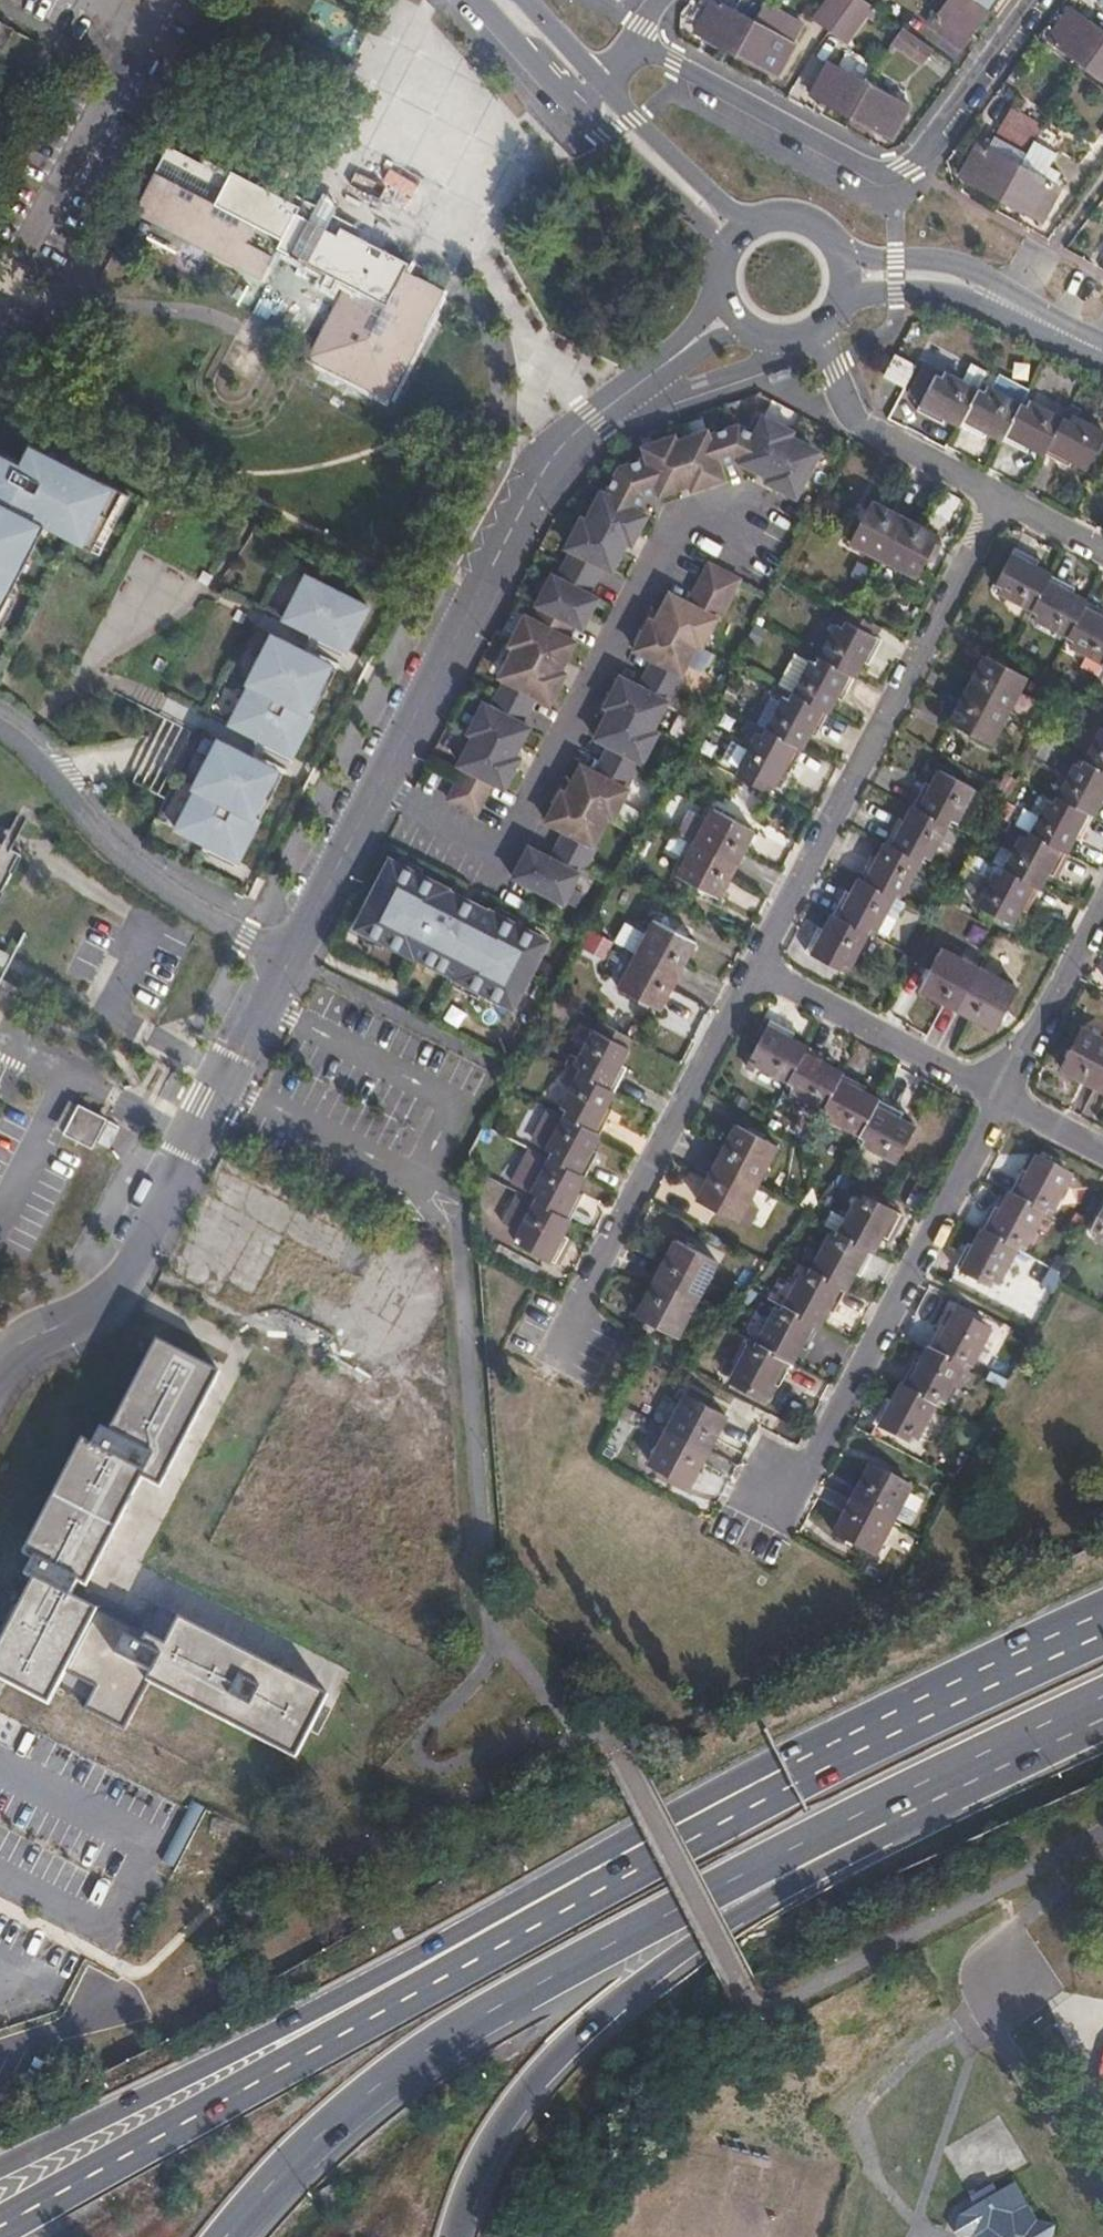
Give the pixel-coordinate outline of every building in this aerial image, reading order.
[(736,54),(755,20),(718,0),(714,0),(711,5),(707,4),(696,23),(701,24),(696,32),(736,54)] [(836,23),(853,0),(827,0),(819,11),(836,23)] [(863,0),(853,0),(836,23),(832,29),(849,42),(874,8),(863,0)] [(988,11),(973,0),(948,0),(930,25),(961,47),(988,11)] [(988,11),(997,0),(973,0),(988,11)] [(1102,46),(1102,32),(1071,10),(1049,41),(1086,68),(1102,46)] [(836,23),(819,11),(815,16),(832,29),(836,23)] [(755,20),(736,54),(777,76),(795,42),(755,20)] [(2,50),(13,30),(0,22),(0,49),(2,50)] [(922,67),(934,50),(903,28),(891,45),(922,67)] [(1086,68),(1102,80),(1102,46),(1086,68)] [(812,95),(851,117),(870,82),(831,62),(812,95)] [(870,82),(851,117),(891,138),(909,104),(870,82)] [(995,137),(1026,154),(1044,125),(1012,107),(995,137)] [(1020,165),(1026,154),(995,137),(989,148),(1020,165)] [(980,187),(1002,199),(1020,165),(989,148),(980,143),(961,177),(980,187)] [(327,230),(326,229),(309,220),(297,213),(300,208),(232,172),(228,178),(169,147),(156,172),(135,211),(263,277),(277,248),(346,284),(315,343),(329,351),(322,363),(378,392),(384,379),(396,385),(445,291),(405,270),(408,264),(341,229),(338,235),(327,230)] [(1020,165),(1002,199),(1042,221),(1060,187),(1020,165)] [(309,220),(326,229),(338,206),(320,198),(309,220)] [(329,351),(315,343),(308,356),(322,363),(329,351)] [(893,347),(882,371),(904,382),(916,358),(893,347)] [(961,427),(961,426),(979,390),(962,381),(945,372),(925,362),(922,366),(907,395),(921,402),(920,405),(917,411),(941,423),(944,417),(961,427)] [(971,364),(962,381),(979,390),(988,372),(971,364)] [(991,389),(1021,405),(1028,389),(1000,374),(991,389)] [(390,399),(396,385),(384,379),(378,392),(390,399)] [(987,433),(1002,441),(1021,405),(991,389),(987,386),(984,392),(979,390),(961,426),(984,438),(987,433)] [(1030,448),(1045,456),(1063,419),(1029,400),(1025,407),(1021,405),(1002,441),(1026,454),(1030,448)] [(1045,456),(1069,469),(1071,462),(1087,470),(1102,440),(1102,432),(1071,415),(1068,422),(1063,419),(1045,456)] [(795,496),(817,454),(788,439),(790,434),(761,419),(754,434),(737,425),(708,435),(708,434),(677,444),(675,439),(643,450),(646,458),(619,467),(605,493),(604,493),(589,522),(584,519),(569,549),(571,550),(560,571),(557,577),(555,576),(539,606),(540,607),(533,620),(528,617),(513,647),(518,650),(503,679),(505,680),(491,707),(487,705),(472,735),(476,737),(462,766),(464,768),(448,799),(476,814),(492,782),(503,788),(519,757),(514,755),(528,727),(521,723),(535,695),(549,702),(564,672),(559,670),(574,641),(564,636),(571,622),(581,628),(597,598),(588,593),(591,587),(602,566),(611,571),(625,542),(630,544),(646,514),(636,509),(643,495),(657,490),(659,495),(689,484),(691,490),(723,478),(718,464),(734,459),(768,476),(765,480),(795,496)] [(25,566),(17,561),(37,522),(93,551),(123,492),(35,446),(25,465),(0,453),(0,615),(25,566)] [(883,561),(905,518),(871,500),(849,542),(883,561)] [(939,537),(905,518),(883,561),(918,579),(939,537)] [(998,593),(1033,611),(1051,576),(1035,567),(1038,561),(1013,548),(1011,552),(996,584),(1001,587),(998,593)] [(532,848),(517,878),(563,902),(578,873),(581,875),(596,846),(593,844),(608,816),(612,818),(628,789),(625,788),(639,761),(641,762),(657,732),(652,729),(666,701),(669,703),(684,674),(681,672),(696,644),(701,647),(715,618),(718,619),(738,580),(708,562),(688,602),(670,593),(655,622),(650,619),(635,649),(653,659),(639,685),(621,676),(605,707),(610,709),(595,738),(609,745),(595,772),(581,765),(566,794),(562,791),(546,821),(564,831),(550,858),(532,848)] [(369,607),(306,575),(284,619),(346,651),(369,607)] [(1033,619),(1068,637),(1087,601),(1072,594),(1075,587),(1051,576),(1033,611),(1037,613),(1033,619)] [(1068,637),(1073,640),(1069,646),(1086,655),(1081,665),(1099,675),(1102,667),(1102,609),(1087,601),(1068,637)] [(819,658),(855,677),(864,661),(869,664),(882,640),(876,638),(882,627),(846,608),(837,624),(819,658)] [(337,670),(273,639),(230,724),(292,756),(337,670)] [(794,653),(777,686),(793,694),(810,661),(794,653)] [(985,655),(967,689),(1010,711),(1028,677),(985,655)] [(793,694),(829,713),(837,698),(842,701),(855,677),(819,658),(818,657),(815,663),(811,660),(810,661),(793,694)] [(781,702),(766,730),(802,750),(810,734),(816,737),(829,713),(793,694),(777,686),(771,697),(781,702)] [(1010,711),(967,689),(950,723),(991,746),(1010,711)] [(756,724),(766,730),(781,702),(771,697),(770,697),(767,703),(756,724)] [(802,750),(766,730),(756,724),(747,720),(741,730),(754,738),(747,752),(738,768),(737,770),(734,777),(770,797),(775,787),(783,770),(789,773),(802,750)] [(1084,761),(1102,772),(1102,728),(1102,727),(1084,761)] [(720,760),(737,770),(738,768),(747,752),(729,743),(720,760)] [(283,775),(220,744),(176,829),(239,861),(283,775)] [(1058,797),(1093,816),(1100,801),(1102,802),(1102,772),(1084,761),(1081,766),(1075,763),(1058,797)] [(925,782),(912,806),(948,825),(950,820),(956,823),(975,788),(938,769),(931,784),(925,782)] [(1027,811),(1018,827),(1065,852),(1074,836),(1080,840),(1093,816),(1058,797),(1054,804),(1048,800),(1039,818),(1027,811)] [(897,818),(885,842),(921,861),(924,856),(930,860),(948,825),(912,806),(903,822),(900,820),(897,818)] [(691,811),(679,834),(695,842),(738,864),(756,830),(713,808),(707,819),(691,811)] [(991,863),(1003,869),(1038,888),(1046,873),(1051,876),(1065,852),(1018,827),(1010,822),(1003,834),(1018,842),(1013,852),(1000,846),(991,863)] [(738,864),(695,842),(677,876),(720,898),(738,864)] [(872,854),(859,878),(895,896),(897,892),(903,896),(921,861),(885,842),(877,856),(872,854)] [(3,892),(2,891),(11,873),(13,873),(22,855),(0,844),(0,898),(3,892)] [(539,943),(542,937),(490,911),(489,912),(447,890),(448,889),(396,862),(393,868),(387,865),(358,921),(364,924),(361,930),(413,957),(414,955),(455,977),(455,979),(507,1005),(510,999),(516,1002),(545,946),(539,943)] [(1038,888),(1003,869),(1001,874),(995,871),(976,906),(1011,924),(1019,908),(1025,912),(1038,888)] [(845,890),(833,914),(867,932),(869,928),(876,932),(895,896),(859,878),(851,893),(845,890)] [(895,896),(876,932),(887,937),(905,902),(895,896)] [(867,932),(833,914),(823,931),(818,928),(805,952),(811,955),(841,971),(844,964),(850,968),(867,932)] [(614,942),(636,953),(679,976),(697,942),(654,920),(647,934),(625,922),(614,942)] [(919,990),(957,1010),(979,968),(941,948),(919,990)] [(679,976),(636,953),(619,988),(661,1010),(679,976)] [(979,968),(957,1010),(995,1031),(1018,989),(979,968)] [(753,1064),(789,1083),(807,1047),(791,1037),(794,1032),(770,1019),(751,1055),(757,1058),(753,1064)] [(569,1068),(615,1092),(627,1068),(621,1065),(635,1039),(598,1020),(579,1059),(571,1055),(565,1066),(569,1068)] [(1094,1088),(1102,1072),(1102,1038),(1081,1026),(1059,1069),(1094,1088)] [(807,1047),(789,1083),(793,1085),(789,1091),(824,1109),(842,1073),(828,1065),(831,1059),(807,1047)] [(615,1092),(569,1068),(562,1082),(572,1087),(561,1107),(562,1108),(559,1114),(564,1117),(600,1135),(612,1111),(606,1108),(615,1092)] [(1094,1088),(1102,1092),(1102,1072),(1094,1088)] [(842,1073),(824,1109),(828,1111),(825,1118),(859,1135),(877,1099),(863,1092),(866,1085),(842,1073)] [(877,1099),(859,1135),(865,1138),(861,1144),(896,1163),(915,1127),(899,1118),(901,1112),(877,1099)] [(80,1107),(66,1133),(91,1146),(105,1119),(80,1107)] [(547,1148),(564,1117),(559,1114),(550,1110),(533,1141),(547,1148)] [(17,1123),(0,1114),(0,1157),(17,1123)] [(600,1135),(564,1117),(547,1148),(546,1150),(551,1152),(548,1157),(586,1177),(598,1153),(593,1150),(600,1135)] [(736,1123),(715,1162),(758,1184),(778,1146),(736,1123)] [(1021,1171),(1009,1196),(1043,1214),(1044,1211),(1054,1215),(1074,1177),(1037,1156),(1027,1174),(1021,1171)] [(578,1193),(586,1177),(548,1157),(530,1193),(538,1196),(535,1202),(571,1220),(583,1196),(578,1193)] [(758,1184),(715,1162),(696,1201),(748,1228),(759,1207),(749,1202),(758,1184)] [(474,1174),(475,1191),(506,1206),(511,1194),(481,1177),(474,1174)] [(563,1235),(571,1220),(535,1202),(518,1193),(503,1223),(519,1232),(517,1235),(518,1235),(515,1241),(552,1261),(556,1263),(569,1239),(563,1235)] [(857,1196),(838,1232),(874,1252),(883,1234),(889,1237),(902,1213),(864,1193),(862,1198),(857,1196)] [(994,1208),(982,1233),(1016,1250),(1017,1247),(1024,1251),(1043,1214),(1009,1196),(1000,1211),(994,1208)] [(1102,1247),(1102,1212),(1092,1233),(1096,1235),(1092,1241),(1102,1247)] [(874,1252),(838,1232),(836,1236),(830,1233),(812,1268),(847,1287),(855,1272),(861,1275),(874,1252)] [(1016,1250),(982,1233),(972,1251),(966,1247),(953,1272),(960,1275),(989,1290),(992,1285),(996,1287),(1016,1250)] [(675,1239),(655,1278),(697,1300),(718,1261),(675,1239)] [(1055,1278),(1058,1272),(1027,1256),(1024,1261),(1055,1278)] [(1064,1262),(1059,1272),(1062,1285),(1071,1274),(1064,1262)] [(847,1287),(812,1268),(809,1273),(803,1270),(784,1306),(819,1325),(828,1308),(834,1311),(847,1287)] [(697,1300),(655,1278),(635,1316),(678,1338),(697,1300)] [(819,1325),(784,1306),(782,1310),(775,1306),(757,1342),(793,1361),(800,1345),(807,1349),(819,1325)] [(939,1328),(927,1352),(961,1370),(964,1365),(970,1369),(990,1330),(956,1311),(946,1331),(939,1328)] [(156,1341),(109,1433),(101,1429),(92,1445),(82,1440),(22,1554),(33,1560),(24,1576),(32,1580),(0,1643),(0,1679),(47,1704),(66,1669),(88,1680),(86,1684),(94,1689),(83,1710),(123,1731),(148,1684),(295,1760),(328,1696),(152,1605),(145,1619),(85,1588),(141,1480),(160,1489),(219,1374),(156,1341)] [(793,1361),(757,1342),(755,1347),(748,1344),(728,1382),(764,1401),(774,1382),(780,1385),(793,1361)] [(913,1364),(900,1389),(934,1407),(937,1402),(943,1405),(961,1370),(927,1352),(918,1368),(913,1364)] [(934,1407),(900,1389),(892,1404),(886,1401),(873,1425),(879,1428),(909,1444),(911,1440),(916,1442),(934,1407)] [(686,1392),(667,1428),(709,1451),(728,1415),(686,1392)] [(709,1451),(667,1428),(648,1464),(690,1487),(709,1451)] [(870,1465),(851,1501),(894,1523),(913,1486),(870,1465)] [(894,1523),(851,1501),(832,1537),(875,1559),(894,1523)] [(1038,2220),(1015,2181),(997,2192),(992,2183),(971,2196),(976,2204),(959,2215),(953,2234),(967,2236),(1053,2236),(1057,2225),(1038,2220)]
